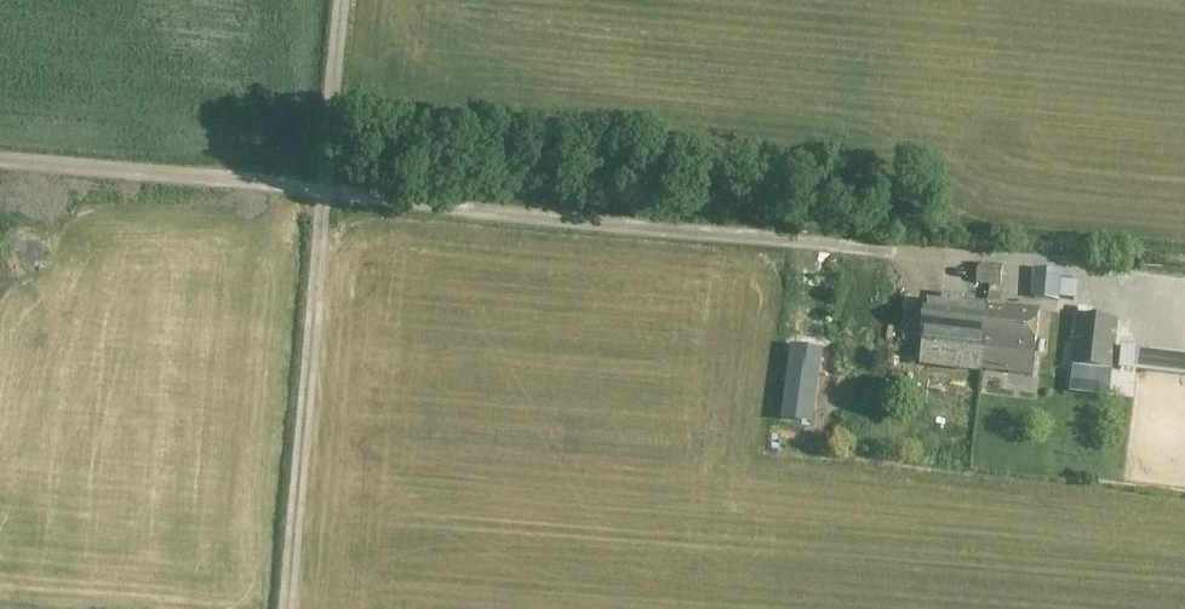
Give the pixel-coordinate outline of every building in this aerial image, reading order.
[(979,264),(977,283),(1001,285),(1003,267),(979,264)] [(1038,269),(1034,298),(1059,301),(1062,272),(1038,269)] [(983,352),(988,304),(963,301),(963,296),(943,294),(941,304),(927,302),(922,347),(970,353),(971,346),(983,347),(982,352),(983,352)] [(988,304),(983,352),(1034,358),(1040,310),(1006,306),(1006,310),(988,308),(989,304),(988,304)] [(1111,370),(1117,319),(1079,315),(1073,366),(1111,370)]
